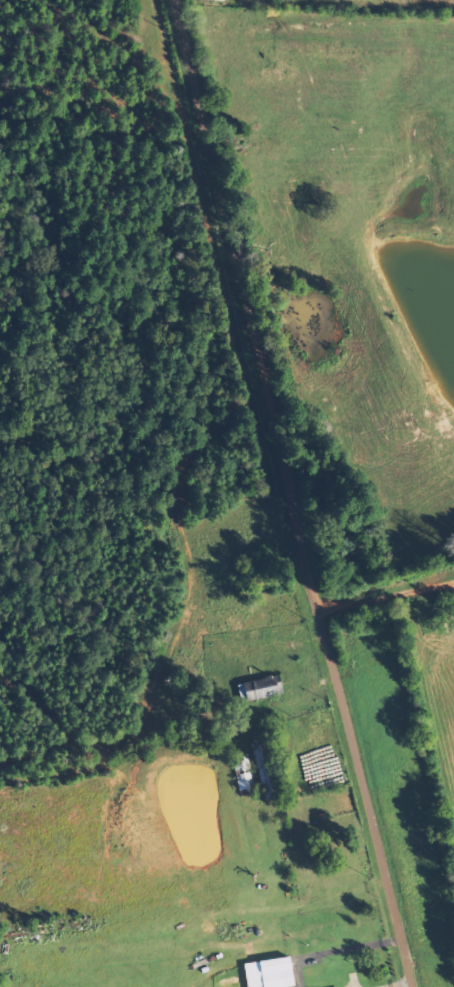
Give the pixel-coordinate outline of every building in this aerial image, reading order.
[(254,681),(256,690),(247,692),(246,684),(241,685),(244,702),(286,695),(284,681),(264,684),(264,679),(254,681)] [(297,986),(293,957),(247,964),(250,986),(294,986),(297,986)]
